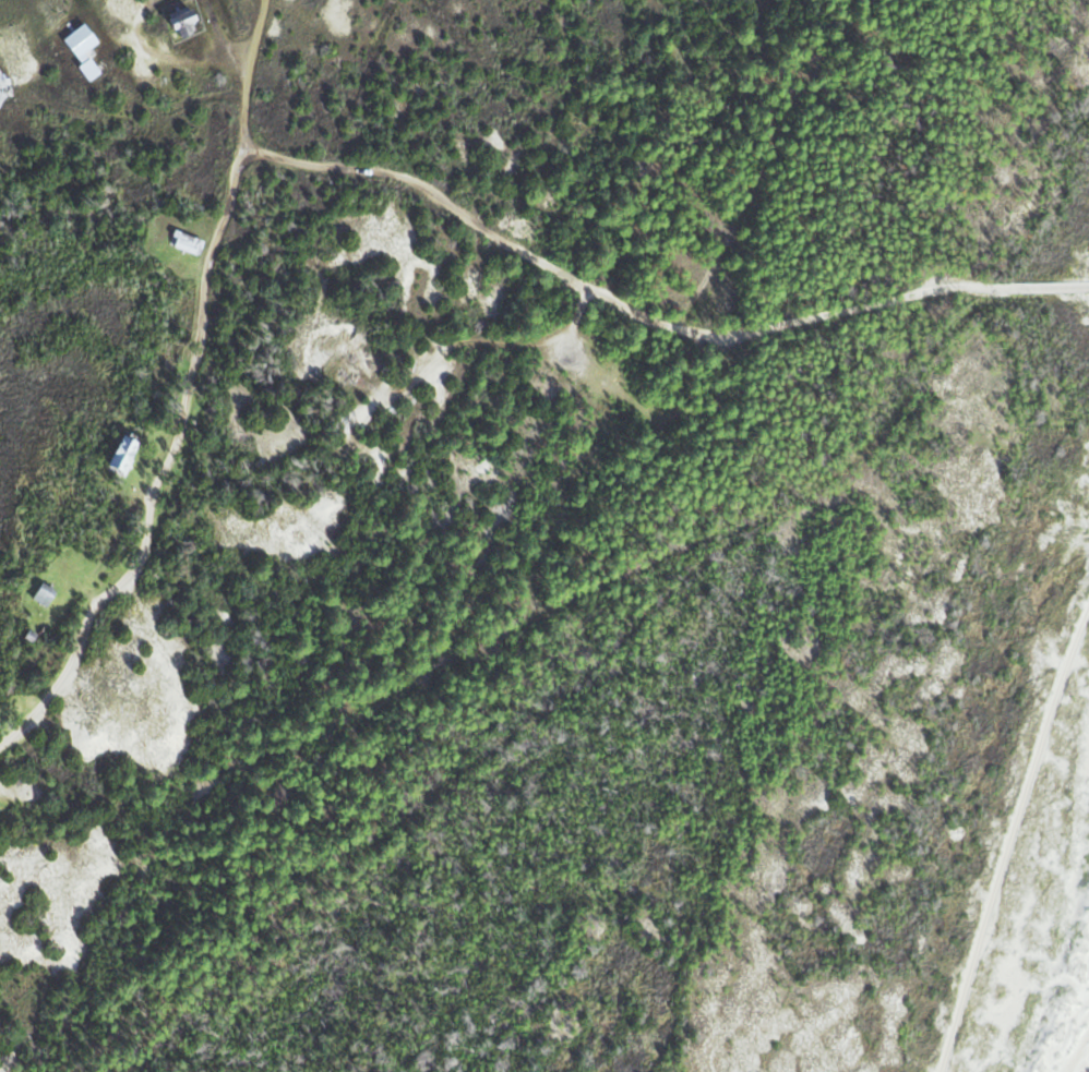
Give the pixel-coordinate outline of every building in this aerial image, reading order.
[(167,15),(173,31),(178,28),(181,36),(192,31),(188,23),(195,20),(191,10),(188,12),(186,8),(167,15)] [(63,38),(82,62),(89,57),(84,50),(97,40),(84,23),(63,38)] [(79,65),(88,80),(99,71),(89,57),(82,62),(79,65)] [(11,90),(2,71),(0,72),(0,96),(11,90)] [(173,227),(171,234),(177,236),(173,244),(199,254),(204,239),(173,227)] [(122,433),(106,466),(123,474),(133,457),(130,456),(139,439),(134,438),(136,434),(130,431),(127,435),(122,433)] [(40,581),(32,597),(46,605),(56,590),(40,581)] [(28,628),(23,636),(31,640),(36,633),(28,628)]
